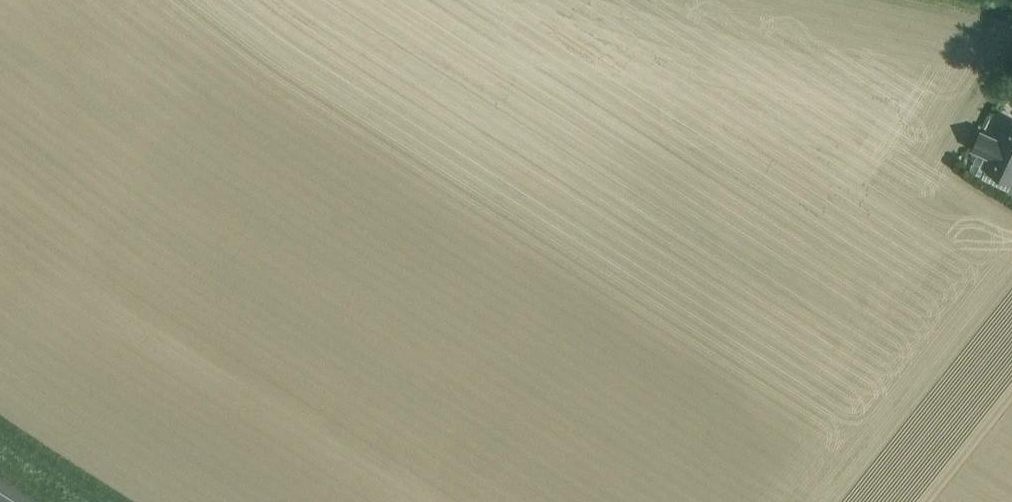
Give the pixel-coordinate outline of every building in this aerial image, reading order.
[(1009,114),(998,135),(982,127),(971,148),(989,158),(983,167),(1011,183),(1011,116),(1009,114)]
